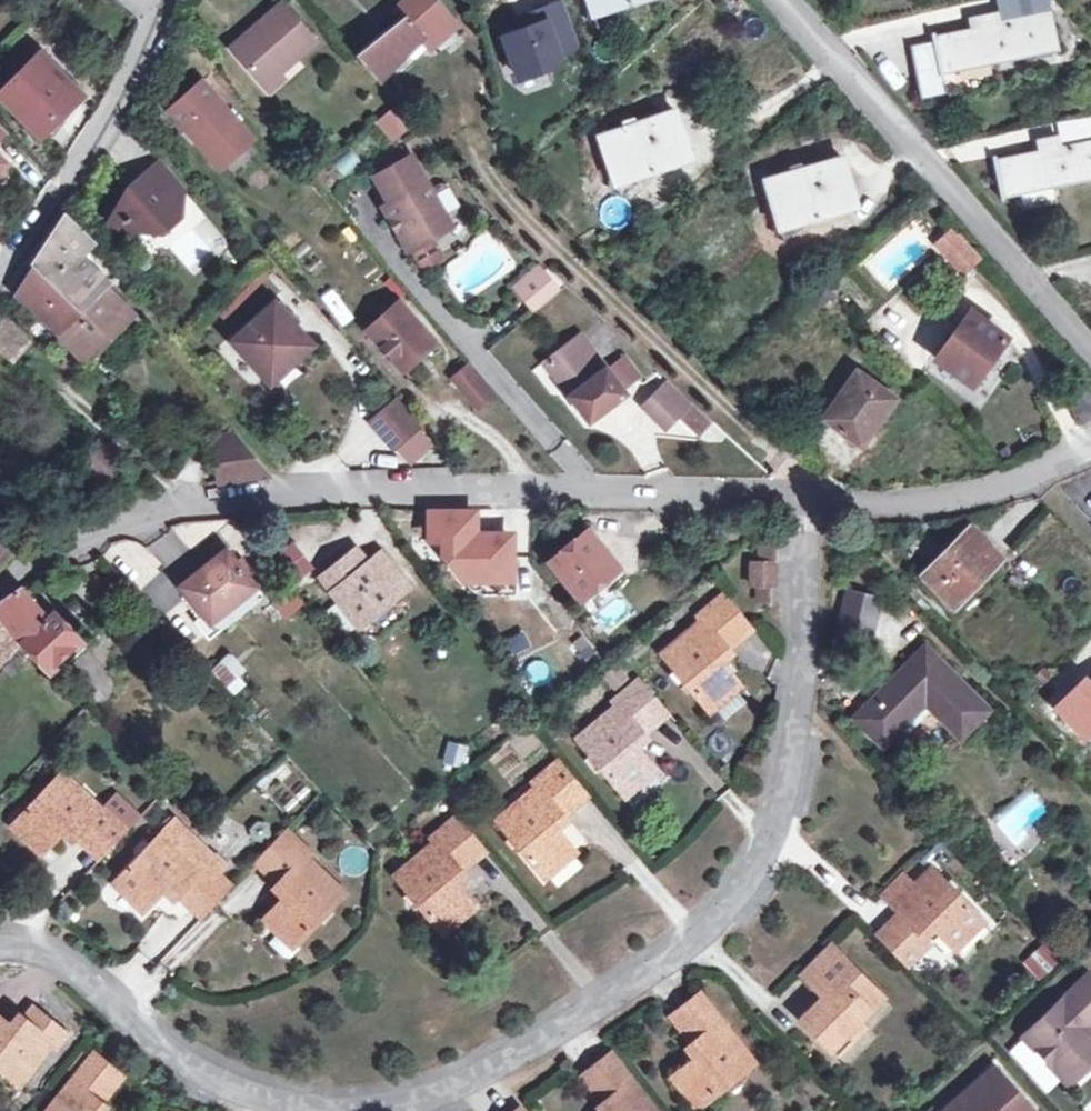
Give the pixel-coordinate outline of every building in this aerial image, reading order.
[(398,8),(403,14),(355,53),(376,78),(406,52),(423,37),(432,45),(432,46),(455,24),(434,0),(407,0),(398,8)] [(614,7),(611,0),(610,0),(592,5),(594,13),(614,7)] [(1000,24),(1049,15),(1046,0),(1001,0),(999,17),(1000,24)] [(537,26),(505,37),(519,80),(561,66),(557,55),(578,47),(563,2),(532,13),(537,26)] [(313,42),(281,6),(255,28),(258,32),(235,52),(264,84),(313,42)] [(1000,24),(999,17),(980,18),(983,28),(933,39),(935,48),(912,54),(923,101),(946,96),(941,72),(1059,47),(1053,14),(1049,15),(1000,24)] [(423,37),(406,52),(412,59),(416,59),(432,45),(423,37)] [(165,51),(174,57),(180,46),(171,40),(165,51)] [(40,133),(80,93),(39,52),(0,91),(0,93),(40,133)] [(167,107),(218,165),(251,136),(199,78),(167,107)] [(392,108),(373,121),(389,144),(408,132),(392,108)] [(600,137),(614,175),(633,168),(636,177),(691,157),(675,111),(600,137)] [(125,117),(107,145),(133,179),(136,174),(140,178),(146,173),(142,169),(157,157),(125,117)] [(1060,140),(1061,147),(1090,141),(1090,118),(1057,125),(1060,140)] [(1060,140),(1041,141),(1043,151),(994,161),(1002,197),(1090,178),(1090,141),(1061,147),(1060,140)] [(447,220),(453,217),(418,152),(381,172),(396,198),(387,202),(413,248),(414,247),(424,264),(427,265),(442,258),(443,254),(434,237),(437,235),(433,228),(447,220)] [(130,223),(161,226),(178,212),(181,186),(157,157),(142,169),(146,173),(140,178),(136,174),(133,179),(114,205),(130,223)] [(765,180),(777,219),(794,214),(797,222),(856,206),(842,158),(765,180)] [(617,183),(636,177),(633,168),(614,175),(617,183)] [(105,220),(130,223),(114,205),(105,220)] [(33,263),(81,309),(107,286),(76,257),(89,243),(65,214),(33,263)] [(779,228),(797,222),(794,214),(777,219),(779,228)] [(195,274),(216,250),(178,218),(158,242),(195,274)] [(451,227),(447,220),(433,228),(437,235),(451,227)] [(161,226),(130,223),(144,239),(161,226)] [(936,243),(965,274),(981,260),(951,229),(936,243)] [(55,331),(81,309),(33,263),(12,294),(22,305),(25,302),(55,331)] [(519,282),(524,288),(546,270),(541,265),(519,282)] [(546,270),(524,288),(537,304),(558,287),(546,270)] [(107,286),(81,309),(55,331),(83,359),(132,313),(107,286)] [(320,296),(340,325),(352,317),(332,287),(320,296)] [(805,302),(814,313),(833,296),(823,287),(805,302)] [(228,340),(259,376),(284,355),(289,361),(306,346),(289,325),(282,318),(288,313),(276,299),(228,340)] [(401,303),(386,316),(398,331),(414,317),(401,303)] [(282,318),(289,325),(295,321),(288,313),(282,318)] [(937,361),(973,385),(1006,338),(970,313),(937,361)] [(31,342),(0,314),(0,352),(12,361),(31,342)] [(398,331),(386,316),(370,329),(383,344),(381,346),(402,371),(437,341),(416,316),(414,317),(398,331)] [(544,361),(583,413),(598,401),(603,407),(624,392),(618,385),(608,372),(580,333),(544,361)] [(259,376),(264,382),(289,361),(284,355),(259,376)] [(625,359),(608,372),(618,385),(635,372),(625,359)] [(452,376),(478,407),(494,393),(468,362),(452,376)] [(895,400),(857,372),(845,389),(850,394),(829,422),(861,446),(895,400)] [(666,427),(677,415),(689,403),(690,401),(671,383),(647,408),(666,427)] [(588,419),(603,407),(598,401),(583,413),(588,419)] [(709,422),(689,403),(677,415),(697,434),(709,422)] [(391,404),(364,425),(386,452),(413,430),(391,404)] [(201,446),(204,466),(212,464),(214,482),(266,474),(235,441),(201,446)] [(99,486),(107,478),(91,463),(83,472),(99,486)] [(168,566),(189,549),(172,528),(151,546),(168,566)] [(608,590),(602,582),(618,568),(587,529),(550,559),(588,607),(608,590)] [(940,563),(937,560),(925,573),(941,589),(937,593),(953,608),(1002,560),(973,531),(940,563)] [(271,557),(294,584),(315,565),(292,539),(271,557)] [(761,540),(760,561),(775,561),(776,540),(761,540)] [(319,576),(331,591),(367,562),(356,546),(319,576)] [(407,585),(382,554),(369,564),(367,562),(331,591),(358,626),(407,585)] [(179,584),(202,613),(209,622),(254,586),(229,555),(200,578),(195,572),(179,584)] [(757,583),(771,583),(774,583),(775,561),(760,561),(751,561),(751,582),(757,583)] [(771,599),(771,583),(757,583),(758,599),(771,599)] [(262,597),(254,586),(209,622),(202,613),(193,621),(198,628),(208,639),(262,597)] [(22,643),(44,666),(75,638),(51,611),(45,617),(18,587),(0,599),(0,618),(22,643)] [(842,627),(871,635),(881,601),(852,593),(842,627)] [(723,594),(713,604),(741,637),(751,627),(723,594)] [(717,657),(741,637),(713,604),(698,616),(701,620),(663,653),(710,709),(739,684),(717,657)] [(22,643),(0,618),(0,667),(1,666),(11,676),(22,665),(12,655),(22,643)] [(867,649),(871,635),(842,627),(838,641),(867,649)] [(82,645),(75,638),(44,666),(51,674),(82,645)] [(201,655),(213,668),(226,656),(215,643),(201,655)] [(920,696),(961,737),(989,710),(925,646),(854,716),(882,744),(901,725),(896,720),(920,696)] [(605,672),(616,686),(625,678),(614,665),(605,672)] [(640,679),(629,690),(656,723),(667,712),(640,679)] [(632,742),(656,723),(629,690),(614,701),(617,705),(578,738),(624,794),(655,769),(632,742)] [(728,755),(732,735),(711,731),(707,751),(728,755)] [(446,740),(442,766),(465,769),(469,744),(446,740)] [(559,760),(549,770),(574,803),(585,793),(559,760)] [(10,825),(39,852),(65,826),(87,847),(115,818),(95,798),(64,769),(10,825)] [(550,823),(574,803),(549,770),(533,782),(536,786),(496,819),(543,876),(572,852),(550,823)] [(105,787),(95,798),(116,818),(126,807),(105,787)] [(141,910),(166,883),(190,906),(217,878),(217,877),(224,870),(224,862),(214,853),(211,853),(211,854),(171,816),(170,816),(169,815),(168,815),(167,815),(166,815),(165,815),(164,816),(163,816),(143,838),(149,844),(113,883),(141,910)] [(457,815),(446,825),(474,859),(485,849),(457,815)] [(126,828),(115,818),(87,847),(99,858),(126,828)] [(450,879),(474,859),(446,825),(431,837),(435,842),(396,875),(442,932),(473,907),(450,879)] [(255,860),(266,870),(294,841),(283,830),(255,860)] [(308,854),(294,841),(266,870),(288,892),(264,919),(292,947),(342,894),(304,857),(308,854)] [(894,905),(899,911),(918,931),(930,921),(954,946),(982,920),(932,868),(916,884),(894,905)] [(881,892),(894,905),(916,884),(903,870),(881,892)] [(228,887),(217,878),(190,906),(200,915),(228,887)] [(153,957),(180,923),(163,911),(137,945),(153,957)] [(899,911),(889,921),(919,954),(930,944),(918,931),(899,911)] [(907,966),(919,954),(889,921),(876,933),(907,966)] [(269,927),(259,934),(275,957),(286,949),(269,927)] [(1038,981),(1061,959),(1044,942),(1021,963),(1038,981)] [(799,972),(812,985),(842,957),(829,943),(799,972)] [(842,957),(812,985),(823,997),(853,968),(842,957)] [(876,993),(853,968),(823,997),(815,1004),(804,1022),(829,1049),(844,1034),(839,1028),(876,993)] [(1064,1074),(1084,1054),(1090,1054),(1090,1031),(1089,1033),(1085,1028),(1089,1023),(1090,1021),(1090,979),(1086,975),(1025,1036),(1064,1074)] [(699,993),(684,1005),(706,1033),(691,1043),(700,1055),(672,1077),(696,1107),(753,1062),(699,993)] [(670,1015),(691,1043),(706,1033),(684,1005),(670,1015)] [(18,1084),(52,1043),(55,1046),(65,1034),(32,1007),(14,1029),(0,1018),(0,1069),(18,1084)] [(109,1065),(94,1052),(47,1110),(102,1110),(105,1108),(101,1105),(86,1093),(109,1065)] [(595,1065),(617,1093),(602,1104),(608,1110),(656,1110),(611,1053),(595,1065)] [(1070,1080),(1090,1059),(1090,1054),(1084,1054),(1064,1074),(1070,1080)] [(124,1077),(109,1065),(86,1093),(101,1105),(124,1077)] [(581,1075),(602,1104),(617,1093),(595,1065),(581,1075)] [(994,1070),(947,1110),(1031,1110),(994,1070)]
